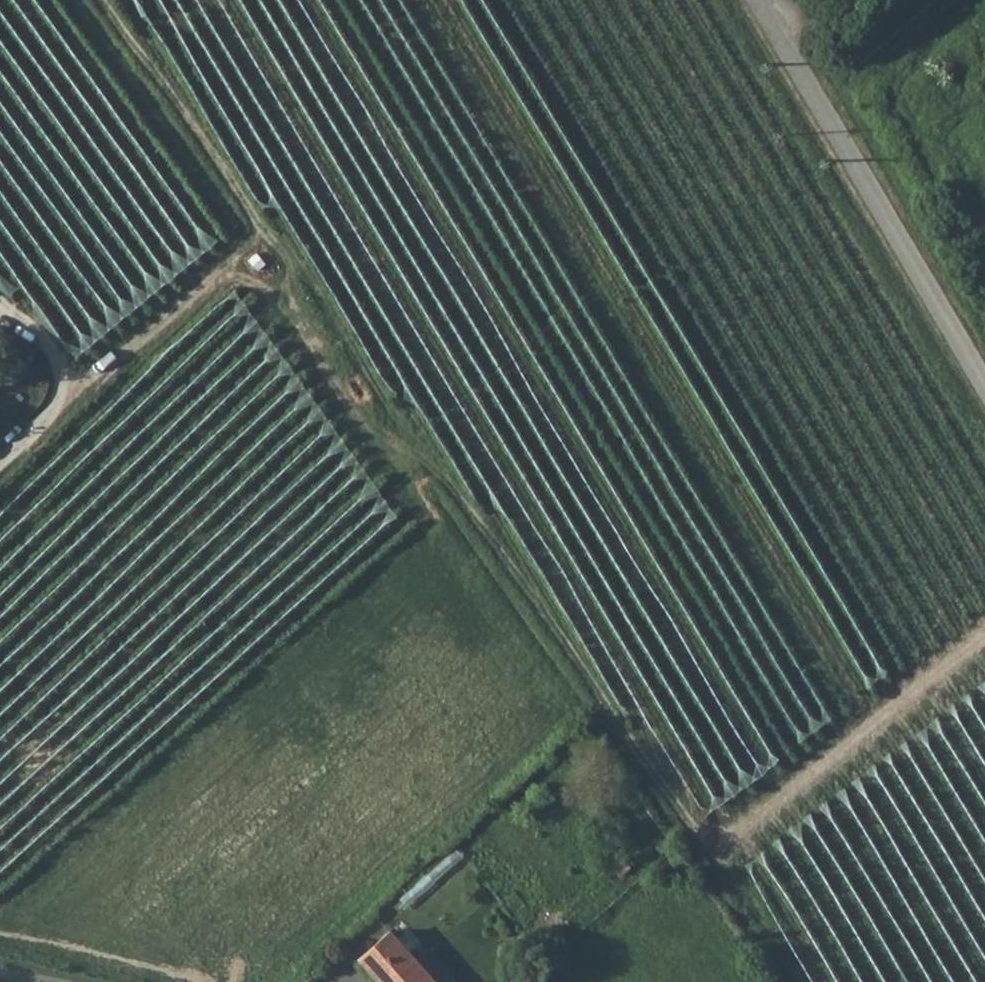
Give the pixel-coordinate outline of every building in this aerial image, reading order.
[(3,330),(0,335),(0,354),(26,370),(37,351),(3,330)] [(377,981),(429,981),(418,969),(390,934),(360,961),(377,981)] [(418,969),(429,981),(449,981),(451,981),(431,958),(418,969)]
